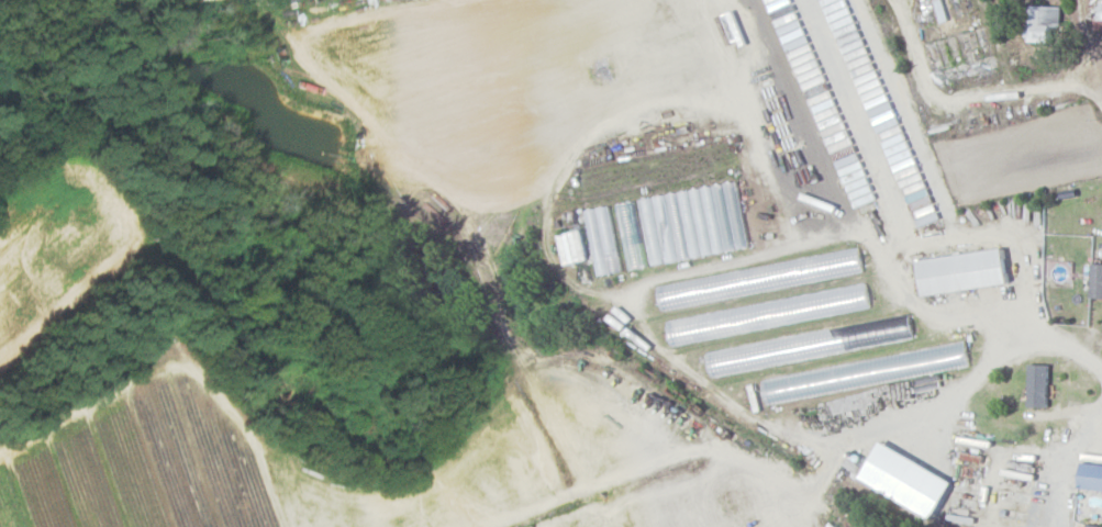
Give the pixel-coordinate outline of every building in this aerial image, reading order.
[(1063,7),(1029,6),(1028,42),(1051,42),(1051,27),(1063,27),(1063,7)] [(650,264),(748,247),(737,181),(639,198),(650,264)] [(625,269),(644,267),(636,200),(617,202),(625,269)] [(610,205),(586,208),(594,274),(618,271),(610,205)] [(562,263),(585,261),(582,230),(559,232),(562,263)] [(918,258),(923,294),(1008,282),(1003,247),(918,258)] [(1090,262),(1090,298),(1101,298),(1101,262),(1090,262)] [(870,311),(866,285),(666,318),(670,343),(870,311)] [(945,355),(947,363),(955,361),(956,367),(969,364),(964,343),(958,344),(960,352),(945,355)] [(1049,364),(1029,363),(1028,406),(1048,406),(1049,364)] [(952,479),(879,441),(859,478),(932,517),(952,479)] [(1080,461),(1076,487),(1101,490),(1101,464),(1080,461)]
